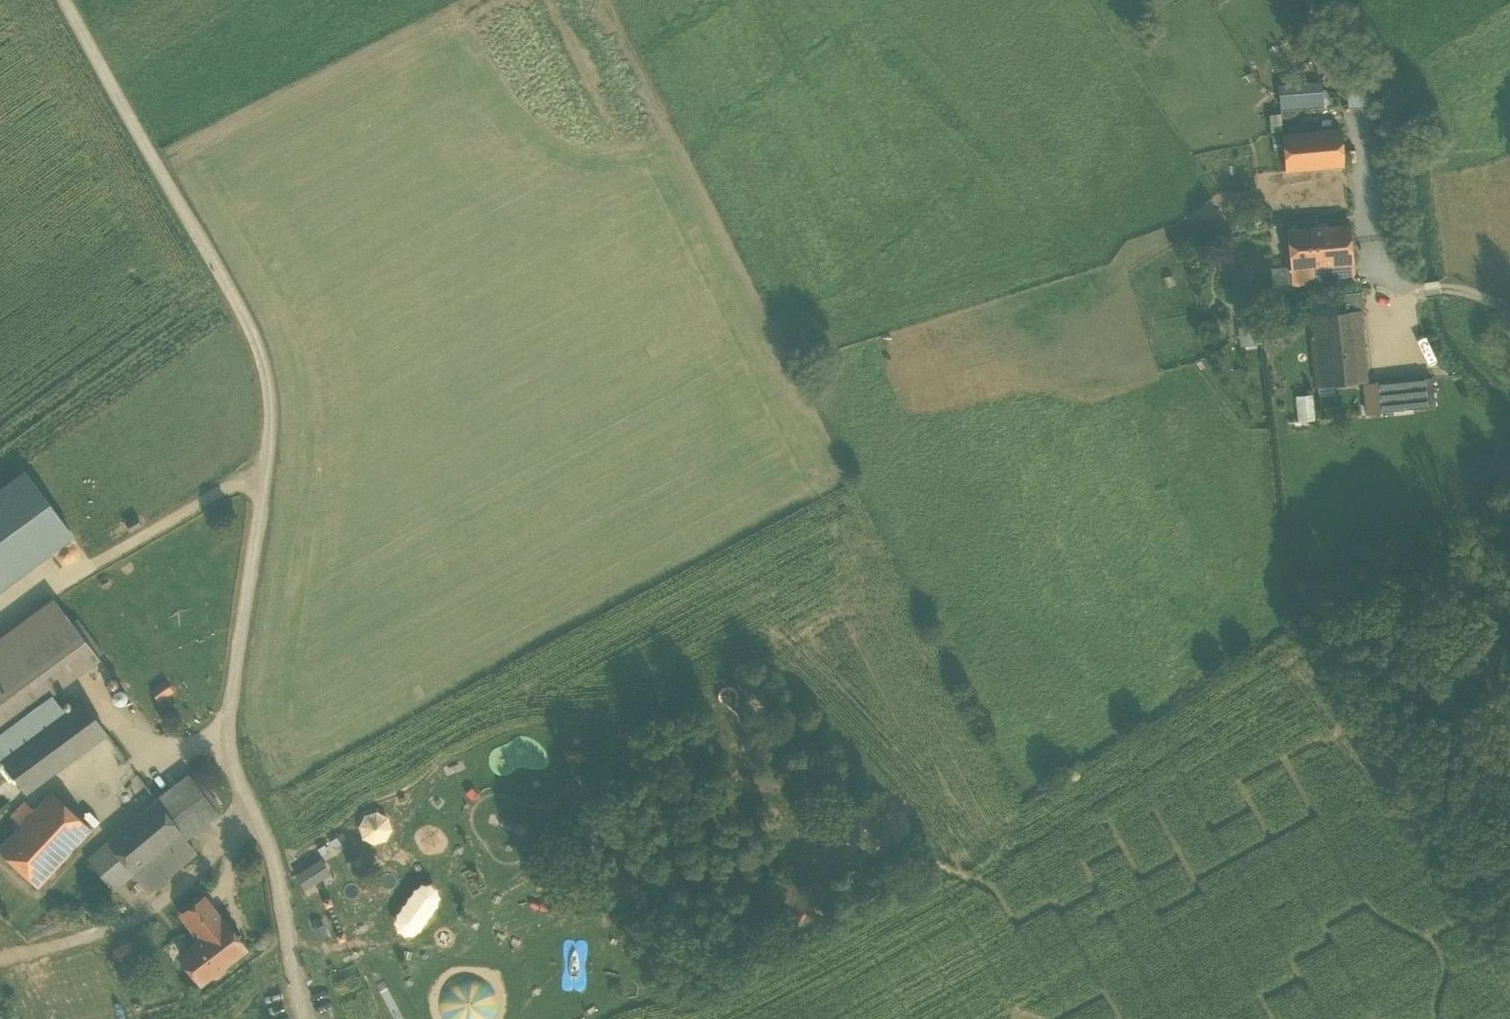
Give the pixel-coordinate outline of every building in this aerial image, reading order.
[(1322,90),(1279,94),(1280,108),(1323,104),(1322,90)] [(1279,112),(1268,112),(1269,129),(1280,128),(1279,112)] [(1340,128),(1281,134),(1284,170),(1343,165),(1340,128)] [(1349,225),(1286,229),(1290,269),(1353,262),(1349,225)] [(1361,292),(1337,294),(1339,315),(1358,313),(1358,315),(1363,314),(1361,292)] [(1339,315),(1310,317),(1317,384),(1365,379),(1358,315),(1358,313),(1339,315)] [(1431,376),(1403,379),(1406,408),(1434,405),(1431,376)] [(1403,378),(1375,382),(1378,412),(1406,408),(1403,379),(1403,378)] [(1375,382),(1364,383),(1367,413),(1378,412),(1375,382)] [(1296,394),(1297,419),(1314,418),(1312,393),(1296,394)] [(0,487),(0,591),(74,537),(24,469),(0,487)] [(81,700),(65,712),(51,694),(98,658),(53,598),(0,638),(0,731),(2,729),(16,749),(1,760),(26,793),(106,733),(81,700)] [(217,814),(188,775),(155,799),(156,801),(87,859),(112,891),(131,874),(145,892),(195,853),(184,839),(217,814)] [(10,815),(19,824),(0,845),(0,851),(37,886),(91,830),(51,792),(33,810),(23,801),(10,815)] [(323,858),(294,870),(301,887),(329,875),(323,858)] [(413,935),(420,930),(438,904),(440,895),(437,889),(429,884),(421,885),(413,890),(396,917),(395,924),(398,931),(402,934),(407,936),(413,935)] [(203,898),(181,914),(201,940),(180,956),(200,982),(210,974),(216,975),(220,972),(221,966),(243,949),(224,923),(222,924),(203,898)] [(316,967),(318,973),(330,969),(328,963),(316,967)]
